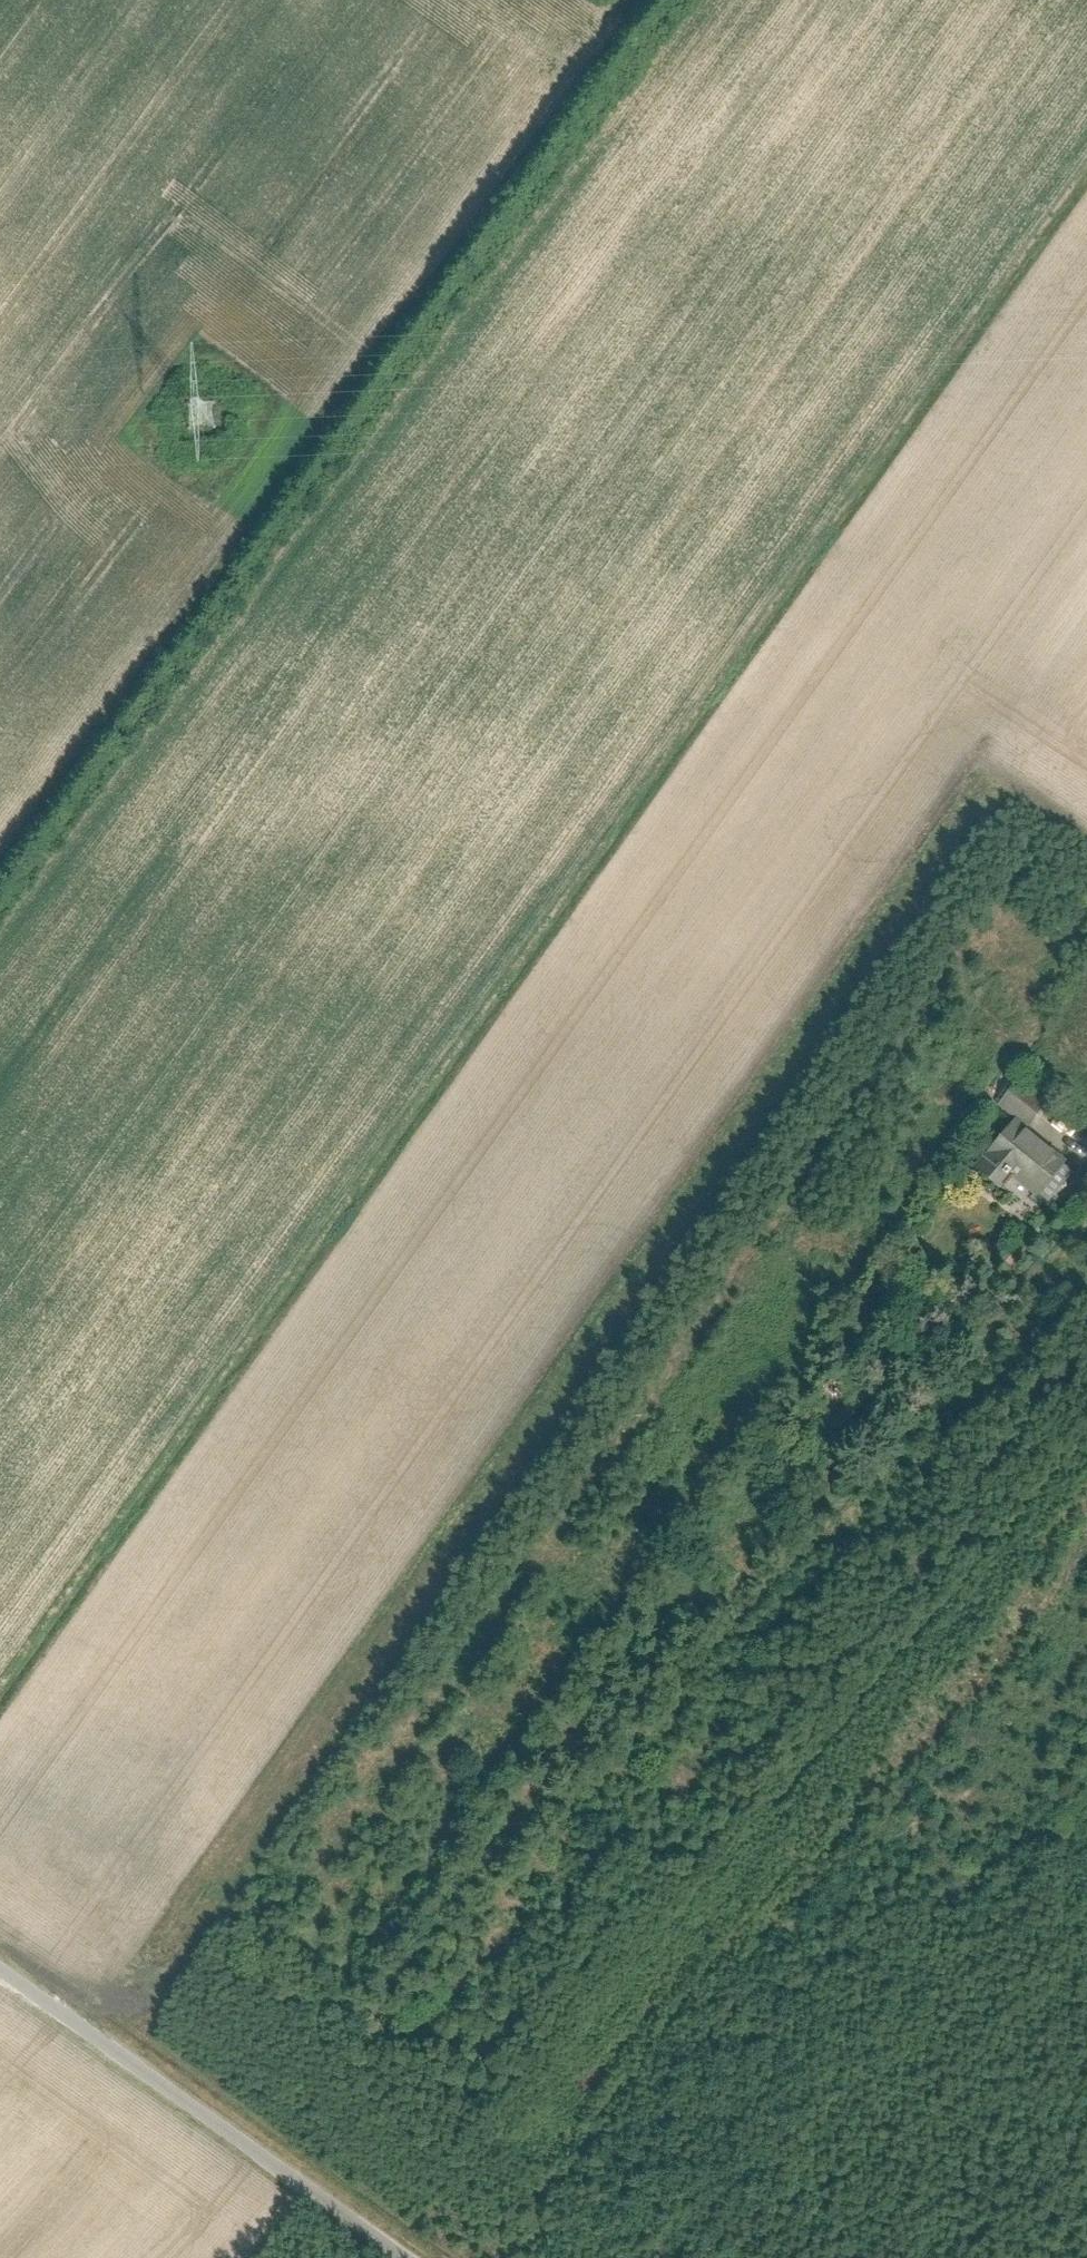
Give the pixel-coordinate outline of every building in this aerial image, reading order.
[(999,1190),(1012,1176),(1047,1207),(1078,1171),(1015,1117),(972,1167),(999,1190)]
